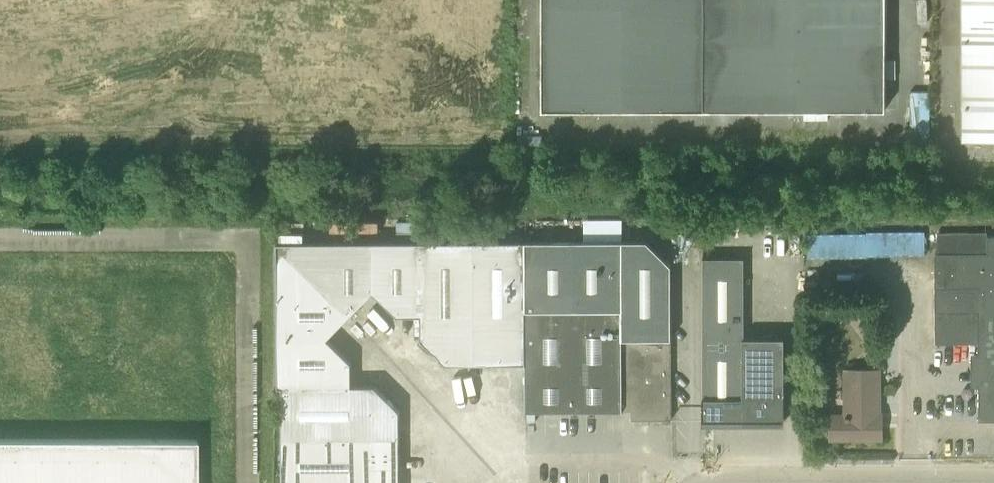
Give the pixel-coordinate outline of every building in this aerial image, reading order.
[(704,109),(885,109),(885,0),(542,0),(542,109),(704,109)] [(963,139),(993,139),(993,0),(963,0),(963,139)] [(935,323),(935,343),(978,343),(979,420),(993,420),(993,235),(988,235),(988,231),(937,231),(937,252),(935,252),(935,323)] [(671,419),(671,338),(671,264),(646,240),(525,241),(525,310),(526,362),(526,410),(623,410),(622,400),(632,400),(632,419),(671,419)] [(277,242),(350,314),(373,291),(373,241),(277,242)] [(398,315),(421,315),(421,241),(373,241),(373,291),(398,315)] [(446,362),(473,362),(473,241),(421,241),(421,315),(421,338),(446,362)] [(473,362),(526,362),(525,310),(525,241),(473,241),(473,362)] [(277,338),(326,338),(350,314),(277,242),(277,338)] [(703,419),(744,419),(784,419),(784,337),(744,337),(743,257),(701,257),(703,419)] [(278,386),(282,386),(351,385),(351,362),(326,338),(277,338),(278,386)] [(843,412),(830,412),(830,439),(882,439),(882,368),(843,367),(843,412)] [(282,386),(282,438),(399,438),(399,410),(374,386),(351,386),(351,385),(282,386)] [(196,438),(0,438),(0,482),(196,482),(196,438)] [(399,438),(282,438),(282,482),(399,482),(399,438)]
